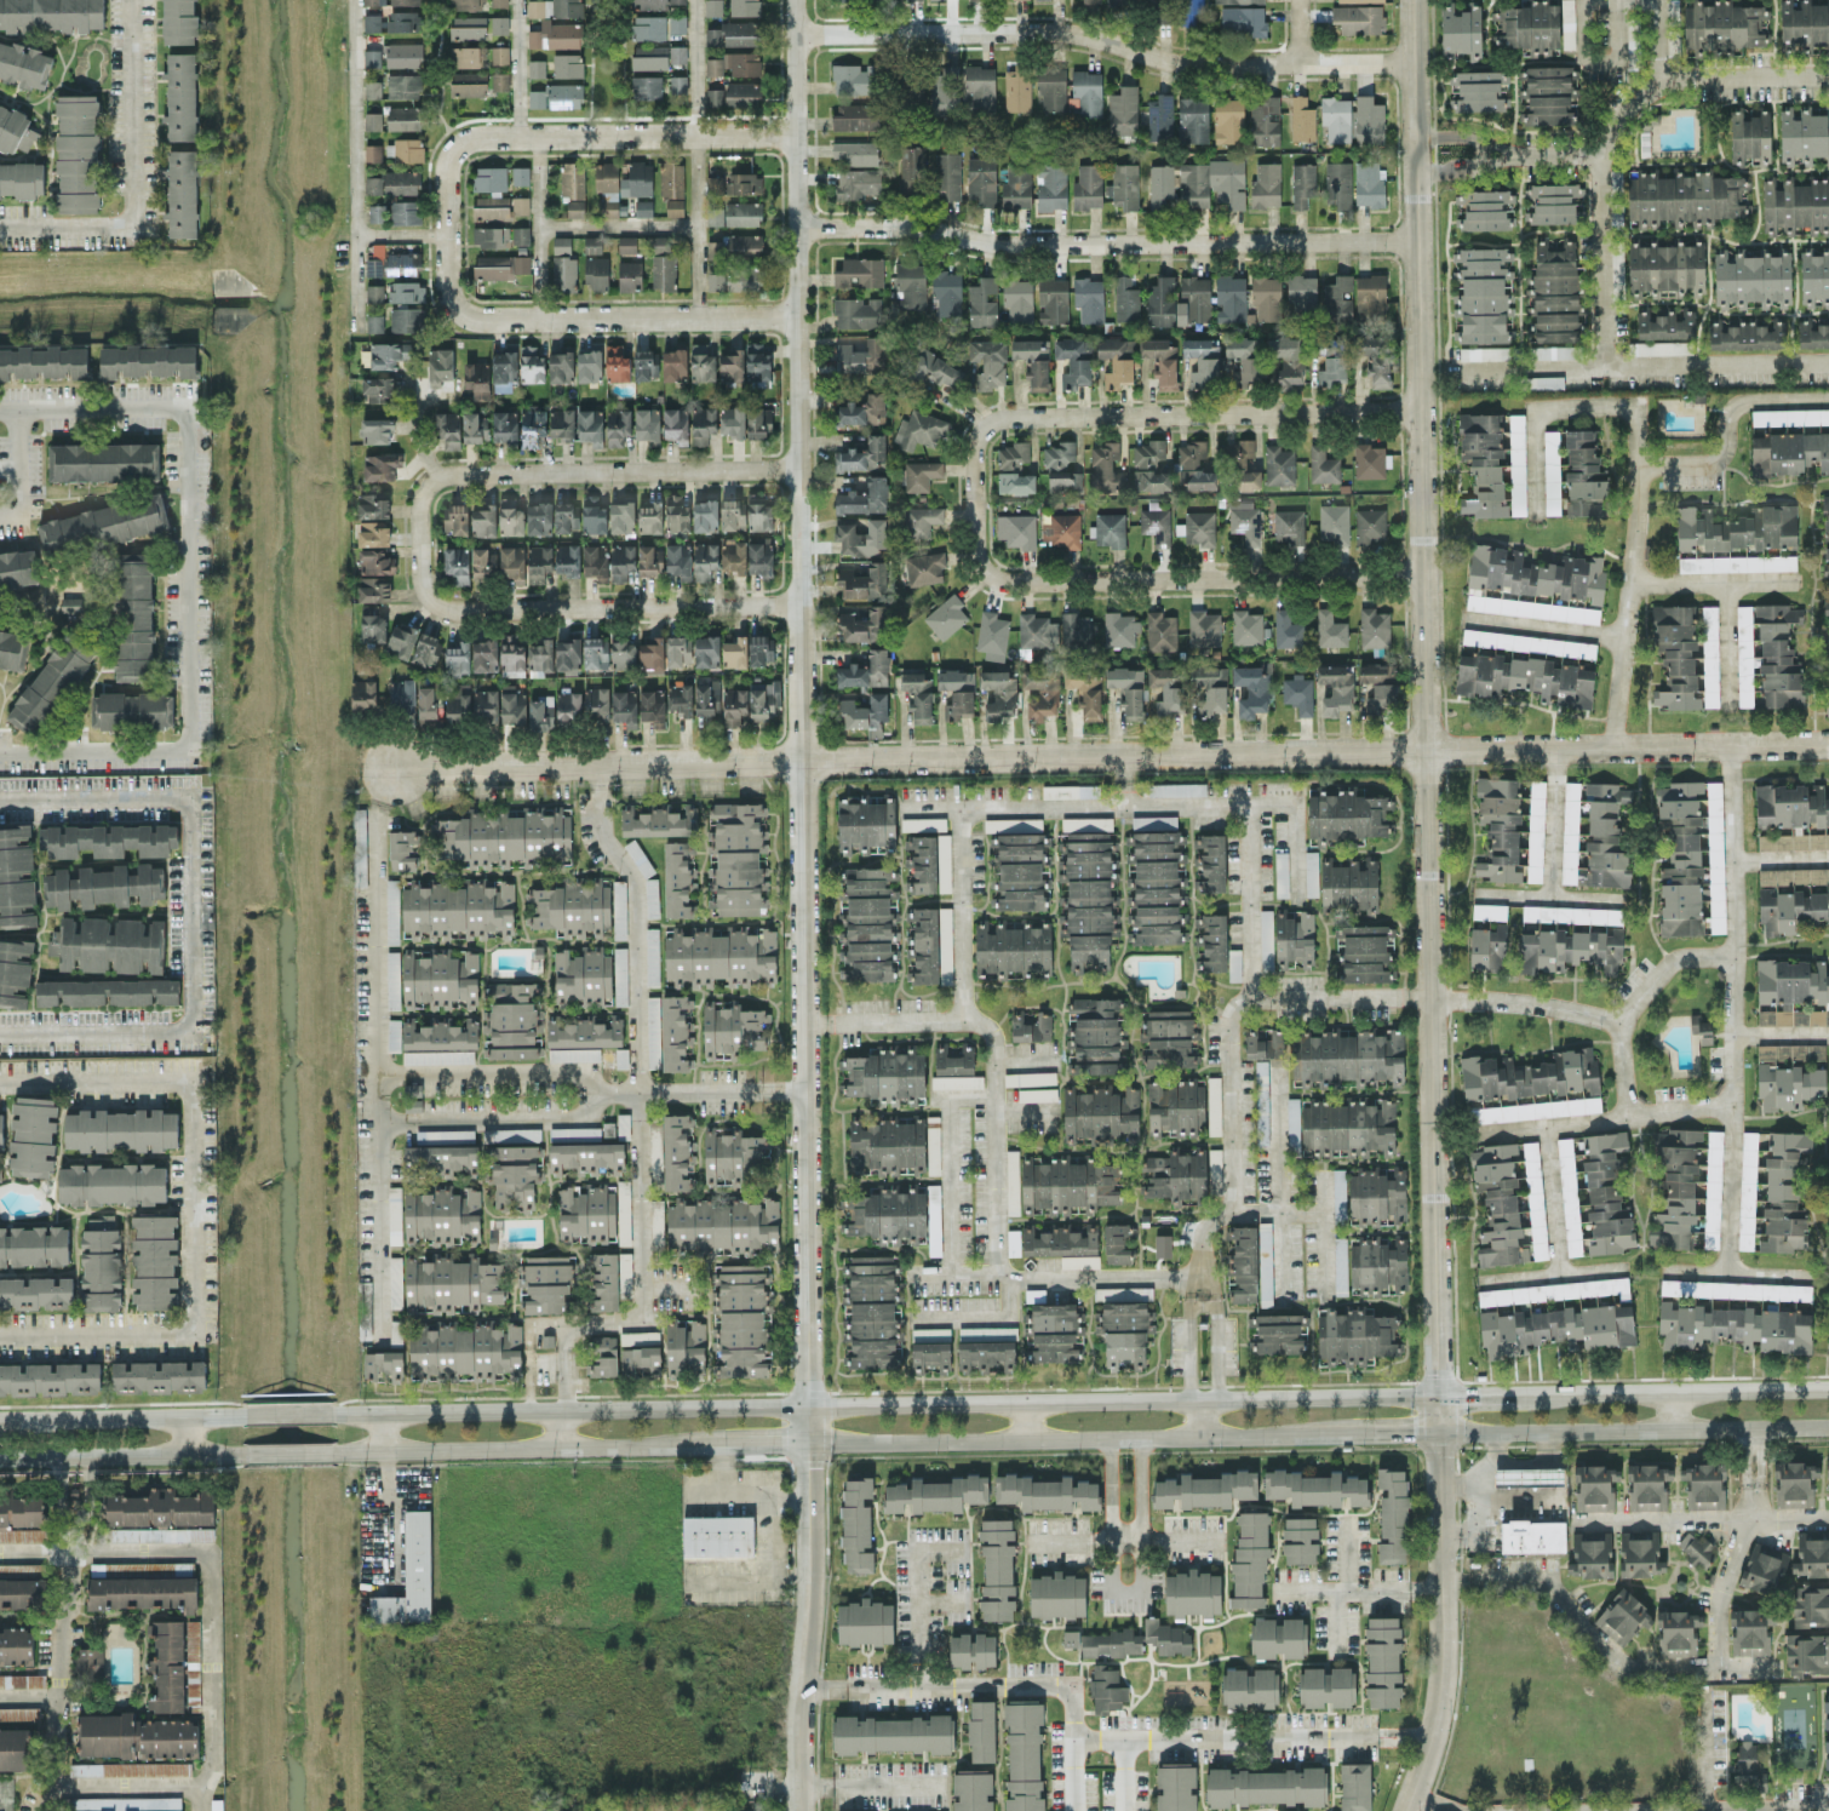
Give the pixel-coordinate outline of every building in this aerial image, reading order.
[(104,30),(103,0),(0,0),(0,28),(6,28),(6,32),(19,32),(19,30),(104,30)] [(197,43),(197,0),(163,0),(163,44),(197,43)] [(449,8),(486,8),(486,0),(449,0),(449,8)] [(582,0),(527,0),(528,17),(582,16),(582,0)] [(633,8),(670,8),(670,3),(686,2),(686,0),(633,0),(633,8)] [(705,15),(722,14),(722,0),(705,0),(705,15)] [(759,0),(730,0),(730,15),(759,15),(759,0)] [(1157,22),(1172,22),(1171,0),(1157,0),(1157,22)] [(1574,0),(1562,0),(1562,48),(1575,48),(1574,0)] [(1767,46),(1766,33),(1760,33),(1759,18),(1768,17),(1767,5),(1732,6),(1732,0),(1693,1),(1693,6),(1684,7),(1685,49),(1767,46)] [(1810,4),(1810,0),(1781,0),(1781,40),(1804,40),(1804,48),(1828,48),(1828,4),(1810,4)] [(1441,1),(1442,59),(1455,59),(1454,52),(1469,52),(1469,59),(1481,59),(1481,2),(1468,2),(1468,11),(1454,12),(1454,1),(1441,1)] [(1559,1),(1532,1),(1532,7),(1492,8),(1493,21),(1499,21),(1499,46),(1522,46),(1522,53),(1559,52),(1559,1)] [(1331,5),(1331,22),(1340,22),(1340,34),(1384,33),(1384,4),(1331,5)] [(1266,7),(1221,6),(1221,34),(1265,34),(1266,7)] [(388,12),(388,31),(423,30),(422,11),(388,12)] [(365,31),(380,31),(380,14),(365,14),(365,31)] [(665,39),(666,16),(635,15),(635,38),(665,39)] [(686,15),(669,15),(669,31),(686,32),(686,15)] [(486,16),(451,16),(451,38),(486,38),(486,16)] [(508,16),(491,16),(491,33),(508,33),(508,16)] [(580,21),(541,21),(541,29),(528,29),(528,48),(581,47),(580,21)] [(721,21),(721,28),(706,28),(706,45),(762,45),(761,21),(721,21)] [(0,39),(0,77),(18,81),(17,85),(45,90),(54,50),(0,39)] [(422,42),(386,42),(386,66),(422,66),(422,42)] [(484,67),(484,46),(451,45),(450,66),(484,67)] [(668,68),(668,45),(631,46),(632,69),(668,68)] [(686,63),(686,45),(669,45),(669,62),(686,63)] [(509,63),(508,46),(491,46),(492,64),(509,63)] [(381,66),(380,49),(365,49),(365,66),(381,66)] [(706,58),(706,75),(727,75),(761,75),(761,51),(722,52),(722,58),(706,58)] [(167,140),(196,140),(196,52),(167,53),(167,72),(166,72),(166,118),(167,118),(167,140)] [(583,76),(582,53),(553,54),(554,77),(583,76)] [(545,59),(528,60),(529,77),(545,77),(545,59)] [(1004,69),(1005,111),(1031,110),(1030,62),(1014,63),(1015,69),(1004,69)] [(833,65),(833,93),(879,93),(879,63),(866,63),(866,65),(833,65)] [(930,113),(957,114),(959,65),(942,64),(942,72),(931,72),(930,113)] [(1066,110),(1065,64),(1038,64),(1039,111),(1066,110)] [(994,65),(967,65),(967,98),(963,99),(963,110),(995,110),(994,65)] [(1525,66),(1525,93),(1526,93),(1526,124),(1573,124),(1573,66),(1525,66)] [(1102,115),(1101,71),(1070,71),(1071,116),(1102,115)] [(1505,110),(1505,97),(1500,97),(1500,71),(1449,71),(1449,84),(1458,84),(1458,98),(1450,98),(1450,110),(1505,110)] [(487,72),(451,72),(451,95),(486,96),(487,72)] [(420,73),(388,74),(388,98),(421,97),(420,73)] [(509,73),(492,73),(491,89),(508,90),(509,73)] [(923,75),(903,74),(902,96),(906,96),(905,108),(922,109),(923,75)] [(661,75),(633,75),(633,99),(661,99),(661,75)] [(381,98),(381,80),(365,80),(365,97),(381,98)] [(725,105),(760,106),(760,82),(726,81),(725,105)] [(582,106),(581,83),(544,84),(544,89),(528,90),(529,107),(582,106)] [(1109,134),(1137,134),(1137,84),(1120,84),(1120,93),(1108,93),(1109,134)] [(707,105),(723,106),(723,88),(707,88),(707,105)] [(1172,139),(1173,93),(1157,92),(1157,99),(1148,99),(1146,138),(1172,139)] [(58,212),(99,212),(99,94),(56,94),(56,173),(58,173),(58,212)] [(1278,145),(1279,95),(1262,94),(1261,104),(1251,104),(1250,145),(1278,145)] [(1292,140),(1315,139),(1314,107),(1307,107),(1307,94),(1291,95),(1292,140)] [(1384,102),(1373,102),(1373,94),(1356,94),(1356,110),(1353,110),(1354,145),(1384,145),(1384,102)] [(1243,95),(1214,96),(1216,143),(1244,142),(1243,95)] [(1209,141),(1208,96),(1180,97),(1181,142),(1209,141)] [(1327,141),(1351,141),(1350,97),(1321,97),(1321,124),(1327,124),(1327,141)] [(11,151),(15,145),(28,152),(38,132),(27,126),(32,116),(0,100),(0,146),(11,151)] [(834,128),(878,129),(879,103),(834,102),(834,128)] [(387,129),(422,129),(423,105),(387,105),(387,129)] [(1731,108),(1731,164),(1743,164),(1743,156),(1770,156),(1770,108),(1750,108),(1750,119),(1743,119),(1743,108),(1731,108)] [(365,129),(381,129),(381,112),(365,112),(365,129)] [(423,161),(423,137),(394,138),(394,161),(423,161)] [(877,165),(877,140),(832,141),(832,157),(845,157),(845,165),(877,165)] [(365,161),(381,161),(381,144),(365,144),(365,161)] [(923,145),(900,146),(901,188),(924,188),(923,145)] [(198,236),(197,150),(168,150),(168,168),(167,168),(167,215),(169,215),(169,236),(198,236)] [(996,206),(995,155),(967,156),(967,198),(978,198),(978,206),(996,206)] [(1245,209),(1244,160),(1180,161),(1181,207),(1211,207),(1211,203),(1225,203),(1225,209),(1245,209)] [(1356,206),(1385,205),(1384,177),(1379,177),(1379,160),(1355,161),(1356,206)] [(596,161),(595,191),(607,191),(606,216),(617,216),(618,161),(596,161)] [(652,161),(628,161),(629,177),(619,177),(620,195),(652,195),(652,161)] [(1351,161),(1325,161),(1326,201),(1335,201),(1335,208),(1351,208),(1351,161)] [(0,162),(0,196),(44,196),(44,162),(0,162)] [(584,162),(561,163),(562,197),(584,197),(584,162)] [(683,162),(661,162),(661,196),(684,196),(683,162)] [(1251,207),(1280,206),(1280,162),(1256,162),(1256,178),(1251,178),(1251,207)] [(1067,208),(1066,163),(1037,163),(1038,209),(1067,208)] [(1073,208),(1102,207),(1102,163),(1078,164),(1078,180),(1072,180),(1073,208)] [(1137,163),(1112,163),(1113,183),(1104,184),(1104,195),(1112,195),(1113,204),(1122,204),(1122,210),(1139,209),(1137,163)] [(1293,163),(1292,208),(1308,208),(1308,195),(1315,195),(1316,163),(1293,163)] [(1031,206),(1030,164),(1006,164),(1006,180),(1001,180),(1001,206),(1031,206)] [(1150,208),(1174,207),(1173,164),(1149,165),(1150,208)] [(506,166),(475,166),(475,190),(491,190),(491,196),(474,196),(474,219),(510,219),(510,193),(506,193),(506,166)] [(529,184),(529,166),(513,166),(513,184),(529,184)] [(865,198),(864,193),(881,192),(880,168),(837,169),(837,199),(865,198)] [(1628,226),(1658,226),(1658,219),(1713,220),(1714,215),(1744,216),(1745,188),(1750,188),(1750,177),(1712,176),(1712,174),(1658,172),(1658,170),(1629,169),(1628,226)] [(366,194),(384,194),(420,193),(419,170),(382,171),(382,176),(365,176),(366,194)] [(725,173),(726,193),(761,192),(761,172),(725,173)] [(1794,233),(1794,225),(1809,224),(1809,233),(1828,233),(1828,176),(1809,177),(1810,183),(1793,184),(1792,178),(1782,178),(1783,188),(1775,189),(1774,178),(1762,178),(1763,233),(1794,233)] [(1575,222),(1575,196),(1585,196),(1585,184),(1524,184),(1524,197),(1527,197),(1527,208),(1524,208),(1524,222),(1575,222)] [(1514,228),(1513,190),(1455,191),(1455,203),(1465,203),(1465,217),(1456,217),(1456,229),(1514,228)] [(529,213),(528,196),(512,197),(512,214),(529,213)] [(684,198),(666,198),(666,215),(684,215),(684,198)] [(584,200),(567,199),(567,217),(584,217),(584,200)] [(653,215),(652,199),(635,199),(635,216),(653,215)] [(391,224),(422,223),(421,200),(391,201),(391,224)] [(725,225),(761,225),(761,201),(725,201),(725,225)] [(369,221),(386,221),(386,204),(369,204),(369,221)] [(530,226),(473,225),(473,245),(529,246),(530,226)] [(706,240),(707,257),(763,256),(762,233),(722,234),(722,240),(706,240)] [(635,252),(636,236),(619,235),(618,251),(635,252)] [(671,236),(652,235),(651,250),(670,251),(671,236)] [(576,257),(570,257),(570,236),(553,236),(554,292),(577,291),(576,257)] [(588,253),(602,252),(601,236),(588,236),(588,253)] [(1536,341),(1579,340),(1578,310),(1576,238),(1561,238),(1561,249),(1547,249),(1547,237),(1533,237),(1536,341)] [(1629,296),(1641,296),(1641,290),(1704,290),(1704,243),(1629,244),(1629,296)] [(1461,342),(1512,342),(1512,330),(1506,330),(1506,274),(1505,274),(1505,260),(1513,260),(1513,248),(1456,248),(1456,280),(1461,280),(1461,342)] [(420,274),(420,251),(385,252),(385,275),(420,274)] [(1789,251),(1734,253),(1734,262),(1726,262),(1726,251),(1714,252),(1716,306),(1727,305),(1727,302),(1761,300),(1761,306),(1791,305),(1789,251)] [(1802,305),(1828,304),(1828,251),(1801,252),(1802,305)] [(530,255),(475,255),(475,278),(514,278),(514,273),(530,273),(530,255)] [(608,256),(585,256),(584,287),(608,288),(608,256)] [(366,275),(383,275),(384,258),(366,257),(366,275)] [(883,285),(883,257),(842,258),(842,268),(834,268),(834,286),(855,286),(883,285)] [(642,260),(619,260),(619,290),(641,290),(642,260)] [(927,308),(925,262),(895,263),(896,296),(894,296),(895,309),(927,308)] [(707,272),(707,289),(761,290),(762,264),(726,263),(726,272),(707,272)] [(961,270),(931,270),(932,298),(937,297),(937,315),(962,315),(961,270)] [(1323,282),(1323,323),(1352,323),(1352,294),(1352,273),(1335,273),(1335,282),(1323,282)] [(1114,320),(1139,320),(1139,287),(1131,287),(1131,275),(1115,274),(1114,320)] [(1174,274),(1157,274),(1157,284),(1146,284),(1147,325),(1175,324),(1174,299),(1164,299),(1164,292),(1174,292),(1174,274)] [(1317,275),(1287,274),(1286,305),(1316,306),(1317,275)] [(1385,274),(1356,274),(1356,321),(1386,321),(1385,274)] [(1246,275),(1216,276),(1216,306),(1216,321),(1247,320),(1246,275)] [(997,325),(997,300),(987,300),(987,292),(997,292),(997,276),(979,276),(979,284),(968,284),(969,326),(997,325)] [(1176,299),(1176,322),(1210,322),(1209,276),(1180,276),(1181,299),(1176,299)] [(1256,320),(1281,320),(1281,276),(1251,276),(1251,305),(1256,305),(1256,320)] [(1104,322),(1103,277),(1073,278),(1074,306),(1080,305),(1080,322),(1104,322)] [(1003,306),(1009,306),(1009,322),(1032,322),(1033,279),(1003,278),(1003,306)] [(1067,323),(1068,278),(1038,278),(1038,308),(1039,308),(1039,322),(1067,323)] [(390,282),(391,302),(425,301),(425,281),(390,282)] [(384,284),(367,284),(367,302),(384,302),(384,284)] [(835,298),(835,327),(881,327),(880,297),(865,297),(835,298)] [(424,307),(391,307),(390,331),(424,331),(424,307)] [(1694,338),(1695,307),(1683,307),(1683,319),(1675,319),(1675,310),(1656,310),(1656,319),(1649,319),(1649,310),(1637,310),(1637,337),(1694,338)] [(383,314),(367,315),(367,332),(383,331),(383,314)] [(1785,348),(1784,318),(1769,318),(1769,325),(1756,325),(1756,320),(1740,320),(1740,326),(1721,326),(1721,318),(1708,318),(1708,348),(1785,348)] [(1828,346),(1828,322),(1813,322),(1813,319),(1799,318),(1799,346),(1828,346)] [(1231,386),(1262,386),(1262,335),(1225,336),(1226,356),(1239,356),(1240,370),(1231,370),(1231,386)] [(885,336),(866,336),(866,350),(852,350),(852,342),(836,342),(836,372),(885,372),(885,336)] [(1268,356),(1281,356),(1281,370),(1276,370),(1277,389),(1290,389),(1290,382),(1305,381),(1304,337),(1268,337),(1268,356)] [(1371,387),(1389,388),(1391,338),(1353,337),(1353,353),(1367,354),(1366,373),(1372,373),(1371,387)] [(1029,390),(1048,390),(1049,339),(1012,338),(1011,357),(1030,358),(1029,390)] [(1092,383),(1090,338),(1054,338),(1054,358),(1068,358),(1069,371),(1061,371),(1062,389),(1078,389),(1078,383),(1092,383)] [(1097,357),(1111,357),(1111,370),(1104,370),(1104,389),(1121,389),(1121,381),(1133,381),(1134,338),(1097,338),(1097,357)] [(1218,338),(1182,338),(1182,356),(1197,356),(1197,369),(1188,370),(1189,388),(1219,387),(1218,338)] [(1139,340),(1139,357),(1153,357),(1153,369),(1143,369),(1143,376),(1158,376),(1158,390),(1177,389),(1176,339),(1139,340)] [(1005,384),(1005,340),(969,340),(969,360),(982,360),(982,371),(975,371),(975,390),(992,390),(992,384),(1005,384)] [(370,368),(397,369),(398,359),(410,359),(411,342),(371,341),(370,368)] [(1684,341),(1634,342),(1634,353),(1685,352),(1684,341)] [(195,375),(196,344),(155,343),(155,348),(139,347),(139,343),(127,342),(126,346),(101,346),(100,377),(120,377),(120,374),(145,375),(145,373),(195,375)] [(762,342),(746,342),(747,386),(771,385),(770,352),(762,352),(762,342)] [(629,356),(622,356),(622,343),(605,343),(606,380),(630,380),(629,356)] [(691,380),(716,380),(716,353),(707,353),(707,343),(691,343),(691,380)] [(88,345),(0,347),(0,380),(12,379),(12,377),(41,376),(41,377),(89,376),(88,345)] [(545,382),(545,354),(537,355),(536,345),(520,346),(521,382),(545,382)] [(1574,346),(1530,345),(1530,357),(1574,358),(1574,346)] [(964,371),(920,346),(909,367),(953,391),(964,371)] [(1460,359),(1510,359),(1510,346),(1460,347),(1460,359)] [(663,380),(687,379),(687,348),(662,349),(663,380)] [(744,348),(731,348),(731,353),(720,353),(719,382),(743,382),(744,348)] [(453,378),(453,349),(428,350),(429,387),(441,386),(440,379),(453,378)] [(601,349),(577,350),(577,381),(602,381),(601,349)] [(634,377),(658,378),(658,350),(635,349),(634,377)] [(517,351),(492,350),(492,381),(516,381),(517,351)] [(549,381),(573,381),(573,351),(549,351),(549,381)] [(488,399),(489,362),(465,361),(465,387),(473,388),(473,398),(488,399)] [(1564,388),(1564,375),(1527,376),(1527,388),(1564,388)] [(364,401),(394,401),(393,376),(364,376),(364,401)] [(885,423),(885,392),(867,392),(867,402),(845,402),(845,406),(836,406),(836,424),(885,423)] [(721,436),(745,436),(744,405),(720,406),(721,436)] [(747,438),(771,438),(772,407),(747,406),(747,438)] [(635,441),(660,440),(659,407),(635,408),(635,441)] [(716,432),(717,408),(693,407),(692,444),(709,444),(709,432),(716,432)] [(948,420),(912,407),(908,419),(901,417),(892,442),(913,450),(916,440),(937,448),(948,420)] [(579,440),(591,439),(591,447),(603,447),(603,408),(578,409),(579,440)] [(663,408),(664,438),(677,438),(677,444),(688,444),(688,408),(663,408)] [(1752,410),(1752,425),(1828,423),(1828,408),(1752,410)] [(522,448),(538,447),(538,435),(546,435),(545,409),(521,410),(522,448)] [(607,409),(607,446),(624,446),(624,434),(631,434),(631,409),(607,409)] [(518,440),(517,410),(493,410),(493,440),(518,440)] [(461,449),(460,411),(435,411),(435,437),(444,437),(444,449),(461,449)] [(1503,516),(1504,457),(1500,457),(1501,413),(1460,412),(1460,458),(1472,458),(1472,497),(1460,497),(1459,512),(1473,512),(1473,515),(1503,516)] [(1524,413),(1509,413),(1511,515),(1526,515),(1524,413)] [(463,442),(488,441),(488,414),(463,414),(463,442)] [(362,442),(395,442),(394,417),(361,418),(362,442)] [(1597,429),(1568,429),(1566,514),(1606,515),(1607,470),(1597,470),(1597,429)] [(1545,514),(1561,514),(1559,430),(1544,430),(1545,514)] [(1751,433),(1751,474),(1804,474),(1803,462),(1819,461),(1819,473),(1828,473),(1828,432),(1751,433)] [(885,433),(867,434),(867,448),(834,449),(834,468),(885,467),(885,433)] [(1165,438),(1147,438),(1147,444),(1132,444),(1132,467),(1157,467),(1157,459),(1165,459),(1165,438)] [(1075,439),(1057,440),(1057,446),(1043,447),(1043,468),(1048,468),(1048,491),(1082,490),(1082,470),(1067,470),(1067,460),(1075,460),(1075,439)] [(1254,439),(1228,440),(1228,490),(1261,489),(1260,469),(1247,469),(1247,456),(1254,456),(1254,439)] [(1030,441),(1011,440),(1011,446),(999,446),(998,468),(1021,469),(1021,460),(1029,461),(1030,441)] [(160,478),(159,441),(48,445),(49,482),(160,478)] [(1206,441),(1179,441),(1178,487),(1216,488),(1216,470),(1198,470),(1198,457),(1206,457),(1206,441)] [(1119,442),(1091,443),(1092,481),(1119,480),(1120,490),(1126,490),(1126,471),(1112,472),(1112,458),(1120,458),(1119,442)] [(1281,443),(1265,444),(1266,484),(1295,483),(1294,449),(1281,449),(1281,443)] [(1310,481),(1340,481),(1340,457),(1325,457),(1325,443),(1309,444),(1310,481)] [(1385,444),(1355,444),(1356,477),(1385,477),(1385,465),(1391,465),(1391,454),(1385,454),(1385,444)] [(395,479),(395,465),(403,465),(403,453),(364,454),(364,479),(395,479)] [(943,461),(904,461),(905,491),(929,490),(929,478),(943,478),(943,461)] [(1132,469),(1132,490),(1170,491),(1171,471),(1132,469)] [(1035,492),(1035,472),(997,472),(998,493),(1035,492)] [(835,491),(835,512),(886,511),(886,475),(867,475),(867,491),(835,491)] [(359,518),(390,517),(389,492),(358,493),(359,518)] [(748,530),(772,529),(772,501),(758,502),(758,492),(747,493),(748,530)] [(170,530),(162,493),(37,521),(45,557),(170,530)] [(690,531),(690,504),(682,504),(682,494),(666,494),(667,531),(690,531)] [(582,495),(582,533),(607,532),(607,505),(599,505),(599,495),(582,495)] [(524,534),(524,507),(516,507),(515,496),(499,496),(500,535),(524,534)] [(662,532),(662,499),(653,499),(653,505),(638,505),(639,532),(662,532)] [(693,531),(718,531),(717,499),(693,499),(693,531)] [(745,499),(721,499),(721,529),(745,529),(745,499)] [(610,531),(634,532),(635,500),(611,500),(610,531)] [(1259,545),(1258,500),(1229,500),(1229,531),(1244,531),(1244,545),(1259,545)] [(554,530),(577,531),(577,501),(555,501),(554,530)] [(527,534),(551,533),(551,502),(527,502),(527,534)] [(1319,504),(1320,544),(1349,543),(1349,503),(1319,504)] [(1797,547),(1796,503),(1750,505),(1750,518),(1712,519),(1711,505),(1676,506),(1677,550),(1695,550),(1695,548),(1748,547),(1748,549),(1797,547)] [(468,534),(468,504),(444,504),(444,534),(468,534)] [(496,536),(496,505),(472,504),(471,535),(496,536)] [(943,506),(904,507),(905,537),(929,536),(929,522),(943,522),(943,506)] [(1140,508),(1140,532),(1154,533),(1154,546),(1169,546),(1170,509),(1140,508)] [(1386,508),(1356,508),(1356,542),(1386,543),(1386,508)] [(1303,509),(1273,509),(1274,544),(1304,543),(1303,509)] [(1215,546),(1215,510),(1184,511),(1185,522),(1175,523),(1175,534),(1184,533),(1185,542),(1198,542),(1199,546),(1215,546)] [(1124,512),(1093,513),(1093,546),(1125,546),(1124,512)] [(1080,513),(1041,513),(1041,544),(1080,545),(1080,513)] [(999,514),(1000,547),(1036,547),(1035,514),(999,514)] [(885,518),(867,518),(867,532),(855,532),(855,522),(836,522),(836,539),(841,539),(841,553),(886,552),(885,518)] [(359,545),(390,545),(390,520),(359,520),(359,545)] [(773,580),(772,538),(748,539),(749,572),(761,572),(761,580),(773,580)] [(710,568),(718,567),(718,542),(693,543),(695,580),(711,580),(710,568)] [(557,577),(580,577),(579,543),(557,543),(557,577)] [(691,580),(691,543),(666,543),(666,573),(679,573),(679,580),(691,580)] [(584,575),(596,575),(597,582),(608,582),(608,556),(598,557),(598,544),(583,544),(584,575)] [(635,569),(635,544),(611,544),(611,581),(627,580),(627,569),(635,569)] [(527,582),(545,583),(545,570),(552,570),(552,546),(528,545),(527,582)] [(664,546),(639,545),(638,573),(663,574),(664,546)] [(500,576),(511,576),(511,583),(525,583),(524,546),(500,546),(500,576)] [(468,584),(469,547),(444,547),(444,573),(456,573),(456,584),(468,584)] [(41,583),(37,549),(0,553),(0,588),(41,583)] [(473,549),(472,576),(496,577),(497,549),(473,549)] [(395,573),(395,550),(360,550),(359,573),(395,573)] [(947,566),(943,550),(904,557),(910,586),(943,580),(941,567),(947,566)] [(155,553),(116,552),(113,680),(152,680),(155,553)] [(840,597),(887,596),(886,560),(867,560),(867,575),(854,575),(854,567),(839,567),(840,597)] [(390,601),(390,577),(359,576),(359,601),(390,601)] [(942,640),(968,617),(960,607),(964,604),(954,591),(923,617),(942,640)] [(1466,609),(1599,623),(1600,608),(1468,593),(1466,609)] [(1801,708),(1804,663),(1792,662),(1793,647),(1788,646),(1790,622),(1802,622),(1803,608),(1790,607),(1790,604),(1754,602),(1753,622),(1761,622),(1759,654),(1763,654),(1760,705),(1801,708)] [(888,605),(869,604),(869,619),(854,618),(855,611),(841,611),(840,640),(887,641),(888,605)] [(1719,707),(1717,605),(1702,605),(1703,673),(1696,673),(1694,604),(1652,605),(1652,650),(1662,650),(1662,665),(1669,665),(1669,689),(1653,689),(1653,703),(1668,703),(1669,707),(1719,707)] [(1754,706),(1752,604),(1736,604),(1738,706),(1754,706)] [(1360,646),(1390,646),(1389,612),(1375,612),(1375,606),(1359,606),(1360,646)] [(1305,646),(1305,621),(1290,622),(1290,607),(1274,608),(1275,646),(1305,646)] [(1318,645),(1348,644),(1347,621),(1332,621),(1332,607),(1317,607),(1318,645)] [(1188,609),(1190,645),(1220,644),(1219,613),(1205,613),(1204,608),(1188,609)] [(985,658),(1006,659),(1008,618),(997,617),(997,610),(980,609),(978,649),(985,650),(985,658)] [(1232,609),(1233,644),(1263,643),(1262,612),(1248,613),(1248,609),(1232,609)] [(1147,650),(1177,649),(1176,615),(1163,616),(1163,610),(1146,610),(1147,650)] [(1058,647),(1058,622),(1048,622),(1048,614),(1019,613),(1018,657),(1030,657),(1030,647),(1058,647)] [(1062,646),(1092,646),(1092,613),(1061,613),(1062,646)] [(1104,613),(1104,646),(1135,646),(1135,632),(1140,631),(1140,613),(1104,613)] [(361,615),(362,641),(386,641),(386,614),(361,615)] [(386,653),(409,660),(418,630),(395,623),(386,653)] [(3,714),(32,737),(102,649),(73,627),(3,714)] [(24,668),(30,633),(0,628),(0,665),(24,668)] [(1595,657),(1596,642),(1463,628),(1462,643),(1595,657)] [(436,664),(441,636),(419,632),(413,660),(436,664)] [(523,673),(524,634),(501,633),(500,672),(523,673)] [(722,641),(723,667),(747,666),(747,634),(737,634),(737,641),(722,641)] [(773,634),(749,635),(749,663),(774,663),(773,634)] [(664,636),(650,635),(649,643),(640,643),(639,667),(663,668),(664,636)] [(691,635),(667,635),(667,665),(691,664),(691,635)] [(694,635),(695,667),(719,666),(719,635),(694,635)] [(528,644),(528,673),(552,673),(553,637),(541,637),(541,644),(528,644)] [(580,637),(555,637),(556,669),(581,668),(580,637)] [(608,668),(608,637),(583,637),(583,668),(608,668)] [(445,646),(446,673),(470,672),(469,639),(459,639),(459,646),(445,646)] [(472,640),(473,671),(497,670),(496,639),(472,640)] [(612,668),(636,667),(635,640),(611,641),(612,668)] [(888,648),(869,647),(869,663),(848,663),(848,666),(837,666),(836,684),(887,685),(888,648)] [(1456,689),(1540,695),(1539,702),(1548,702),(1549,693),(1556,694),(1555,706),(1591,708),(1594,667),(1553,664),(1554,659),(1506,655),(1458,652),(1456,689)] [(1359,682),(1373,682),(1372,696),(1366,696),(1366,714),(1385,714),(1385,706),(1394,706),(1396,663),(1359,662),(1359,682)] [(1228,666),(1195,665),(1193,713),(1226,714),(1228,666)] [(1316,665),(1317,683),(1330,683),(1330,694),(1321,694),(1322,716),(1339,716),(1339,709),(1353,709),(1352,665),(1316,665)] [(1106,667),(1106,686),(1121,686),(1122,719),(1143,719),(1142,666),(1106,667)] [(1238,696),(1238,718),(1255,718),(1255,710),(1269,710),(1269,673),(1260,673),(1260,666),(1233,666),(1233,684),(1246,684),(1246,696),(1238,696)] [(1155,718),(1172,717),(1172,711),(1183,711),(1182,667),(1148,668),(1148,686),(1162,685),(1162,699),(1154,699),(1155,718)] [(1027,721),(1044,721),(1044,714),(1058,714),(1058,668),(1022,668),(1022,690),(1027,690),(1027,721)] [(1064,668),(1064,687),(1077,687),(1078,707),(1082,707),(1083,720),(1101,720),(1101,668),(1064,668)] [(974,669),(938,669),(937,688),(952,689),(952,703),(944,703),(944,719),(961,720),(961,714),(973,714),(974,669)] [(980,672),(979,690),(986,690),(985,721),(1001,721),(1001,714),(1016,714),(1016,672),(980,672)] [(913,723),(932,722),(932,673),(901,674),(901,689),(908,689),(908,710),(913,710),(913,723)] [(1313,716),(1312,675),(1292,675),(1292,677),(1282,678),(1283,703),(1296,702),(1296,716),(1313,716)] [(351,707),(376,708),(376,680),(352,679),(351,707)] [(414,679),(390,679),(391,715),(415,715),(414,679)] [(780,680),(749,681),(750,719),(777,719),(777,708),(780,708),(780,680)] [(471,682),(448,682),(447,722),(470,722),(471,682)] [(695,683),(696,713),(720,712),(719,682),(695,683)] [(418,685),(419,726),(443,725),(442,684),(418,685)] [(667,709),(677,709),(677,716),(692,716),(693,685),(668,684),(667,709)] [(608,686),(585,687),(587,721),(609,721),(608,686)] [(498,688),(475,689),(476,721),(499,721),(498,688)] [(748,717),(747,688),(723,688),(724,725),(740,725),(740,717),(748,717)] [(640,720),(653,719),(654,728),(665,727),(664,689),(640,689),(640,720)] [(613,690),(612,720),(626,720),(626,728),(637,728),(637,690),(613,690)] [(501,691),(502,722),(526,722),(525,691),(501,691)] [(582,692),(558,691),(557,719),(581,720),(582,692)] [(840,698),(841,727),(878,726),(878,720),(887,720),(887,691),(870,691),(870,706),(855,706),(855,698),(840,698)] [(91,728),(174,726),(173,692),(90,693),(91,728)] [(529,697),(530,731),(554,730),(553,696),(529,697)] [(1520,778),(1476,777),(1476,795),(1480,795),(1479,822),(1488,822),(1487,838),(1489,838),(1488,860),(1475,860),(1474,874),(1489,874),(1489,880),(1524,881),(1542,881),(1544,781),(1526,781),(1526,824),(1519,824),(1520,778)] [(1725,933),(1722,780),(1668,781),(1668,786),(1657,786),(1657,825),(1668,825),(1669,867),(1659,867),(1661,934),(1725,933)] [(1561,883),(1630,886),(1631,866),(1621,866),(1624,802),(1632,802),(1632,788),(1618,787),(1618,782),(1585,781),(1585,792),(1588,792),(1587,836),(1586,866),(1577,866),(1580,782),(1565,781),(1561,883)] [(1206,782),(1150,783),(1150,795),(1206,795),(1206,782)] [(1757,831),(1759,851),(1828,846),(1828,834),(1792,836),(1791,826),(1812,825),(1812,826),(1828,825),(1828,796),(1824,796),(1823,782),(1755,786),(1757,831)] [(1042,785),(1043,797),(1100,796),(1100,784),(1042,785)] [(1308,792),(1309,839),(1387,837),(1386,808),(1394,808),(1393,796),(1355,796),(1355,791),(1308,792)] [(896,796),(838,796),(838,853),(856,853),(856,852),(896,852),(896,796)] [(717,915),(760,913),(759,906),(768,905),(766,860),(758,861),(758,851),(767,851),(765,801),(713,803),(715,865),(708,865),(708,874),(716,874),(717,915)] [(621,805),(622,835),(697,834),(696,804),(621,805)] [(367,884),(365,807),(353,808),(355,884),(367,884)] [(571,859),(570,807),(554,807),(554,812),(472,814),(472,817),(436,818),(437,859),(478,857),(478,865),(509,864),(509,861),(571,859)] [(1132,816),(1132,828),(1177,827),(1177,815),(1132,816)] [(1112,816),(1062,817),(1062,829),(1112,829),(1112,816)] [(946,817),(901,817),(901,830),(946,829),(946,817)] [(985,818),(985,830),(1042,829),(1041,817),(985,818)] [(36,926),(32,822),(0,824),(0,927),(36,926)] [(178,824),(39,825),(39,849),(48,849),(48,857),(79,857),(79,847),(93,847),(93,857),(126,856),(126,854),(170,854),(170,846),(178,846),(178,824)] [(389,830),(390,870),(416,869),(415,829),(389,830)] [(1067,971),(1112,971),(1110,831),(1066,832),(1067,971)] [(1133,831),(1135,902),(1180,901),(1179,868),(1185,868),(1184,831),(1133,831)] [(950,833),(938,833),(939,891),(951,891),(950,833)] [(1043,908),(1043,833),(998,833),(999,868),(993,868),(994,908),(1043,908)] [(1224,833),(1195,834),(1197,866),(1198,892),(1226,891),(1224,833)] [(937,835),(907,834),(906,891),(936,892),(937,835)] [(643,876),(653,872),(637,837),(627,842),(643,876)] [(1317,851),(1305,851),(1306,896),(1318,895),(1317,851)] [(1322,910),(1378,909),(1377,858),(1321,859),(1322,910)] [(45,908),(71,906),(71,898),(80,897),(81,908),(95,907),(94,905),(130,902),(129,894),(139,894),(139,905),(153,903),(153,898),(166,897),(163,866),(152,867),(152,861),(137,862),(138,872),(128,873),(127,862),(113,864),(114,868),(92,870),(92,865),(78,866),(79,876),(70,877),(69,866),(55,867),(55,872),(42,873),(45,908)] [(892,980),(894,905),(897,905),(897,887),(885,887),(885,877),(888,877),(888,867),(846,866),(845,893),(848,893),(847,944),(844,944),(843,979),(892,980)] [(1801,933),(1800,923),(1828,922),(1828,891),(1821,891),(1809,892),(1808,867),(1757,870),(1760,923),(1763,923),(1764,935),(1801,933)] [(610,935),(610,884),(601,884),(601,876),(588,876),(588,882),(564,883),(564,886),(529,887),(529,900),(535,900),(535,915),(530,915),(530,928),(589,927),(589,936),(610,935)] [(400,943),(398,879),(386,879),(387,943),(400,943)] [(514,880),(468,880),(468,884),(402,884),(402,937),(423,937),(423,936),(450,936),(450,929),(464,929),(464,936),(514,935),(514,880)] [(614,938),(626,938),(625,880),(613,880),(614,938)] [(647,917),(659,916),(658,881),(646,882),(647,917)] [(1507,904),(1472,903),(1470,968),(1506,969),(1506,922),(1492,922),(1492,919),(1506,919),(1507,904)] [(1181,942),(1180,904),(1134,906),(1135,943),(1181,942)] [(938,907),(913,907),(914,983),(938,982),(938,907)] [(952,972),(952,907),(940,907),(941,972),(952,972)] [(1261,972),(1274,971),(1272,909),(1259,909),(1261,972)] [(1313,911),(1275,912),(1277,968),(1287,968),(1287,959),(1302,959),(1302,963),(1314,963),(1313,911)] [(1227,970),(1226,913),(1201,913),(1202,970),(1227,970)] [(167,920),(113,918),(113,917),(79,916),(62,915),(61,929),(50,929),(49,954),(59,954),(58,969),(111,970),(111,971),(165,973),(167,920)] [(1052,974),(1051,922),(975,924),(976,977),(1052,974)] [(1337,980),(1391,981),(1391,944),(1394,944),(1394,925),(1338,925),(1337,980)] [(1520,972),(1565,971),(1565,962),(1580,962),(1580,959),(1593,959),(1593,973),(1617,973),(1617,962),(1623,962),(1623,926),(1606,926),(1606,930),(1519,931),(1520,972)] [(659,984),(659,928),(646,928),(647,984),(659,984)] [(28,1006),(32,963),(17,962),(18,951),(34,952),(35,939),(0,936),(0,1004),(28,1006)] [(554,1002),(611,1003),(612,953),(603,953),(603,945),(594,945),(594,954),(568,954),(568,950),(555,949),(554,1002)] [(626,946),(614,947),(615,1004),(627,1004),(626,946)] [(404,951),(403,1008),(414,1009),(414,1000),(434,1000),(434,1005),(449,1005),(449,1000),(478,1001),(478,951),(422,950),(422,951),(404,951)] [(386,951),(387,1009),(400,1008),(399,951),(386,951)] [(1828,1024),(1828,971),(1825,971),(1825,959),(1817,959),(1817,971),(1808,971),(1808,959),(1757,959),(1757,1024),(1828,1024)] [(179,978),(36,980),(36,1005),(179,1003),(179,978)] [(491,1057),(544,1056),(544,1045),(535,1045),(534,993),(538,993),(537,982),(490,983),(491,1057)] [(648,1067),(661,1067),(659,996),(647,996),(648,1067)] [(1122,998),(1075,997),(1074,1056),(1120,1057),(1122,998)] [(1195,1065),(1195,1053),(1191,1053),(1190,1009),(1143,1010),(1144,1043),(1144,1066),(1195,1065)] [(1011,1039),(1052,1040),(1052,1012),(1012,1012),(1011,1039)] [(1690,1032),(1700,1032),(1701,1044),(1712,1043),(1711,1012),(1690,1013),(1690,1032)] [(622,1046),(622,1016),(547,1015),(547,1047),(549,1047),(548,1060),(600,1060),(600,1046),(622,1046)] [(401,1019),(388,1019),(388,1050),(400,1050),(401,1019)] [(403,1021),(403,1048),(478,1047),(478,1022),(414,1023),(414,1021),(403,1021)] [(1245,1028),(1246,1057),(1285,1056),(1284,1027),(1245,1028)] [(1404,1079),(1403,1030),(1339,1031),(1339,1030),(1321,1030),(1321,1036),(1310,1036),(1310,1031),(1295,1031),(1296,1083),(1310,1083),(1310,1080),(1404,1079)] [(1825,1044),(1757,1043),(1757,1098),(1762,1098),(1762,1109),(1801,1109),(1801,1097),(1825,1097),(1825,1044)] [(936,1072),(974,1073),(975,1044),(937,1044),(936,1072)] [(1601,1112),(1597,1056),(1592,1057),(1592,1046),(1552,1049),(1553,1062),(1513,1065),(1512,1053),(1460,1057),(1463,1096),(1482,1095),(1482,1098),(1548,1093),(1549,1101),(1472,1107),(1473,1121),(1601,1112)] [(403,1050),(403,1063),(474,1062),(474,1050),(403,1050)] [(628,1050),(602,1050),(602,1066),(628,1066),(628,1050)] [(926,1095),(925,1050),(869,1051),(869,1055),(847,1055),(847,1095),(869,1094),(870,1102),(895,1101),(895,1096),(926,1095)] [(1269,1143),(1267,1060),(1255,1060),(1258,1143),(1269,1143)] [(1121,1061),(1073,1063),(1074,1073),(1122,1071),(1121,1061)] [(1056,1083),(1056,1070),(1004,1072),(1005,1085),(1056,1083)] [(983,1074),(932,1075),(932,1088),(983,1087),(983,1074)] [(1221,1076),(1209,1076),(1207,1133),(1220,1134),(1221,1076)] [(1204,1082),(1179,1081),(1179,1082),(1148,1082),(1148,1130),(1204,1131),(1204,1082)] [(1064,1141),(1094,1142),(1094,1138),(1118,1139),(1118,1134),(1138,1134),(1139,1086),(1123,1086),(1093,1086),(1093,1090),(1064,1089),(1064,1141)] [(1017,1089),(1018,1100),(1057,1099),(1057,1088),(1017,1089)] [(58,1097),(14,1095),(9,1174),(52,1177),(55,1129),(56,1130),(58,1097)] [(1287,1098),(1289,1151),(1301,1150),(1298,1097),(1287,1098)] [(1302,1154),(1336,1154),(1336,1155),(1349,1155),(1349,1147),(1392,1147),(1392,1098),(1372,1098),(1372,1103),(1322,1103),(1322,1102),(1302,1102),(1302,1154)] [(64,1150),(150,1148),(179,1148),(178,1112),(164,1112),(164,1109),(106,1110),(106,1108),(78,1108),(78,1112),(63,1113),(64,1150)] [(663,1114),(664,1190),(690,1189),(690,1174),(688,1174),(687,1128),(695,1128),(695,1113),(663,1114)] [(850,1172),(869,1172),(869,1167),(914,1167),(914,1170),(925,1170),(925,1117),(875,1117),(850,1117),(850,1172)] [(939,1173),(941,1119),(928,1119),(927,1173),(939,1173)] [(766,1135),(741,1135),(741,1130),(715,1131),(715,1126),(704,1126),(706,1183),(767,1181),(766,1135)] [(540,1142),(541,1128),(483,1127),(483,1140),(540,1142)] [(1718,1249),(1723,1130),(1708,1129),(1707,1151),(1702,1151),(1703,1129),(1667,1127),(1667,1132),(1655,1131),(1654,1162),(1674,1162),(1673,1170),(1663,1169),(1661,1209),(1653,1209),(1652,1228),(1648,1228),(1648,1246),(1718,1249)] [(1568,1256),(1624,1250),(1623,1246),(1635,1245),(1631,1207),(1621,1208),(1620,1192),(1616,1192),(1614,1167),(1621,1166),(1619,1150),(1628,1149),(1627,1130),(1581,1134),(1583,1156),(1584,1156),(1586,1186),(1577,1187),(1572,1136),(1557,1138),(1568,1256)] [(1769,1131),(1769,1155),(1767,1155),(1765,1205),(1756,1204),(1758,1131),(1742,1131),(1739,1249),(1753,1249),(1753,1232),(1759,1232),(1759,1250),(1794,1251),(1795,1247),(1806,1247),(1807,1208),(1797,1208),(1799,1149),(1812,1150),(1812,1132),(1769,1131)] [(661,1136),(651,1136),(651,1173),(661,1173),(661,1136)] [(1547,1258),(1539,1140),(1524,1141),(1531,1244),(1529,1244),(1530,1259),(1547,1258)] [(1470,1150),(1475,1190),(1484,1189),(1486,1205),(1488,1205),(1491,1230),(1480,1231),(1482,1246),(1476,1247),(1479,1266),(1530,1259),(1528,1244),(1522,1244),(1513,1177),(1526,1176),(1521,1141),(1481,1146),(1482,1149),(1470,1150)] [(479,1144),(403,1145),(404,1174),(479,1173),(479,1144)] [(534,1209),(534,1179),(542,1179),(542,1145),(492,1145),(492,1209),(534,1209)] [(1019,1214),(1018,1149),(1006,1149),(1007,1214),(1019,1214)] [(1207,1202),(1206,1153),(1143,1154),(1144,1195),(1170,1195),(1170,1203),(1207,1202)] [(167,1203),(167,1164),(57,1163),(57,1202),(167,1203)] [(1348,1203),(1346,1203),(1345,1168),(1333,1169),(1334,1216),(1349,1216),(1348,1203)] [(1405,1169),(1348,1171),(1350,1224),(1407,1222),(1405,1169)] [(631,1180),(618,1180),(618,1243),(630,1243),(631,1180)] [(407,1190),(405,1240),(480,1243),(482,1188),(462,1186),(461,1193),(452,1192),(452,1184),(443,1183),(442,1191),(407,1190)] [(941,1249),(940,1186),(926,1187),(928,1244),(935,1244),(935,1249),(941,1249)] [(401,1244),(402,1189),(389,1189),(388,1243),(401,1244)] [(926,1191),(849,1192),(849,1222),(841,1222),(841,1234),(879,1234),(879,1241),(900,1241),(900,1240),(918,1240),(918,1234),(926,1234),(926,1191)] [(778,1200),(687,1201),(687,1197),(667,1197),(667,1250),(725,1250),(725,1251),(778,1251),(778,1200)] [(651,1205),(652,1242),(663,1242),(663,1205),(651,1205)] [(179,1216),(133,1214),(132,1251),(134,1251),(133,1289),(135,1289),(134,1307),(178,1309),(179,1288),(176,1288),(179,1216)] [(82,1310),(120,1310),(120,1215),(88,1215),(88,1230),(82,1230),(82,1310)] [(1259,1221),(1260,1290),(1272,1290),(1271,1221),(1259,1221)] [(1131,1262),(1131,1248),(1127,1248),(1127,1223),(1104,1223),(1105,1263),(1131,1262)] [(1098,1225),(1023,1225),(1023,1254),(1098,1253),(1098,1225)] [(1257,1302),(1257,1225),(1226,1225),(1226,1245),(1232,1245),(1232,1282),(1229,1282),(1230,1302),(1257,1302)] [(8,1265),(8,1264),(69,1264),(69,1226),(0,1226),(0,1265),(8,1265)] [(1155,1234),(1155,1256),(1171,1256),(1172,1234),(1155,1234)] [(590,1252),(591,1310),(619,1309),(619,1279),(631,1279),(631,1251),(590,1252)] [(1060,1255),(1061,1268),(1099,1267),(1099,1254),(1060,1255)] [(851,1255),(849,1349),(846,1349),(845,1367),(900,1368),(900,1346),(895,1346),(895,1302),(900,1302),(900,1291),(895,1291),(895,1255),(851,1255)] [(1334,1256),(1335,1294),(1347,1294),(1346,1256),(1334,1256)] [(417,1305),(447,1305),(447,1302),(504,1302),(504,1288),(502,1288),(502,1260),(418,1260),(418,1270),(407,1270),(407,1282),(417,1282),(417,1305)] [(719,1375),(765,1376),(767,1264),(720,1263),(719,1375)] [(0,1277),(0,1308),(74,1306),(73,1276),(26,1277),(0,1277)] [(1632,1303),(1573,1308),(1573,1307),(1497,1313),(1496,1303),(1513,1302),(1513,1300),(1525,1298),(1524,1287),(1477,1291),(1482,1345),(1486,1345),(1487,1357),(1527,1354),(1526,1343),(1566,1340),(1567,1348),(1635,1342),(1632,1303)] [(1812,1311),(1753,1310),(1753,1308),(1703,1307),(1703,1305),(1671,1304),(1671,1299),(1661,1298),(1659,1345),(1716,1347),(1717,1338),(1743,1338),(1742,1349),(1752,1349),(1752,1339),(1759,1340),(1759,1350),(1811,1351),(1812,1311)] [(1104,1301),(1104,1368),(1146,1368),(1145,1331),(1154,1331),(1154,1301),(1104,1301)] [(1026,1361),(1081,1361),(1081,1338),(1079,1338),(1079,1303),(1032,1303),(1032,1342),(1026,1342),(1026,1361)] [(1316,1361),(1374,1364),(1374,1353),(1398,1355),(1399,1342),(1392,1341),(1393,1324),(1400,1325),(1400,1313),(1327,1310),(1326,1314),(1319,1314),(1316,1361)] [(1257,1314),(1257,1331),(1249,1331),(1249,1353),(1306,1353),(1306,1313),(1257,1314)] [(705,1321),(666,1321),(667,1374),(705,1374),(705,1321)] [(409,1327),(411,1380),(458,1378),(457,1372),(472,1371),(473,1379),(510,1378),(510,1368),(522,1368),(521,1323),(409,1327)] [(621,1346),(621,1375),(660,1374),(659,1330),(620,1331),(620,1346),(621,1346)] [(617,1374),(616,1335),(590,1336),(591,1375),(617,1374)] [(958,1371),(971,1371),(971,1370),(992,1369),(992,1370),(1015,1370),(1015,1340),(958,1341),(958,1371)] [(949,1341),(911,1342),(912,1367),(922,1366),(922,1364),(938,1364),(939,1374),(950,1373),(949,1341)] [(404,1380),(403,1350),(363,1351),(364,1378),(378,1378),(378,1370),(392,1369),(392,1381),(404,1380)] [(112,1362),(112,1391),(206,1390),(206,1360),(112,1362)] [(0,1364),(0,1394),(101,1393),(100,1362),(54,1362),(54,1363),(0,1364)] [(1813,1506),(1813,1476),(1820,1476),(1819,1461),(1775,1462),(1775,1506),(1813,1506)] [(1687,1508),(1725,1507),(1724,1463),(1679,1464),(1680,1479),(1686,1479),(1687,1508)] [(1665,1509),(1665,1478),(1673,1478),(1673,1464),(1628,1465),(1628,1509),(1665,1509)] [(1614,1509),(1613,1480),(1620,1480),(1620,1465),(1574,1466),(1575,1510),(1614,1509)] [(1378,1562),(1408,1562),(1407,1467),(1377,1468),(1377,1488),(1381,1487),(1382,1540),(1378,1540),(1378,1562)] [(1495,1468),(1496,1485),(1564,1484),(1564,1467),(1495,1468)] [(1154,1507),(1231,1505),(1231,1498),(1258,1497),(1257,1469),(1221,1470),(1221,1476),(1191,1477),(1190,1472),(1178,1472),(1178,1478),(1153,1479),(1154,1507)] [(1264,1498),(1290,1497),(1291,1505),(1341,1503),(1341,1495),(1349,1495),(1349,1504),(1368,1504),(1368,1475),(1340,1476),(1340,1473),(1300,1474),(1300,1469),(1263,1470),(1264,1498)] [(995,1502),(1021,1501),(1022,1509),(1072,1508),(1072,1499),(1080,1499),(1080,1509),(1100,1508),(1099,1477),(1061,1478),(1061,1479),(1031,1480),(1031,1473),(995,1474),(995,1502)] [(988,1501),(988,1474),(952,1475),(952,1481),(922,1481),(921,1476),(909,1477),(909,1483),(885,1483),(885,1511),(904,1511),(904,1502),(911,1502),(911,1511),(962,1510),(962,1502),(988,1501)] [(872,1572),(869,1496),(873,1496),(873,1476),(843,1478),(844,1504),(841,1504),(844,1572),(872,1572)] [(214,1524),(214,1493),(174,1493),(174,1486),(151,1487),(151,1494),(107,1494),(107,1525),(214,1524)] [(45,1526),(43,1526),(43,1495),(0,1496),(0,1542),(45,1541),(45,1526)] [(431,1620),(430,1509),(404,1509),(405,1595),(370,1595),(370,1620),(431,1620)] [(1228,1606),(1266,1607),(1267,1511),(1235,1511),(1235,1597),(1228,1597),(1228,1606)] [(683,1516),(683,1556),(754,1556),(754,1515),(683,1516)] [(1316,1516),(1283,1517),(1283,1540),(1284,1563),(1317,1562),(1316,1516)] [(1014,1619),(1013,1596),(1015,1596),(1012,1541),(1014,1541),(1013,1518),(980,1519),(981,1541),(980,1541),(983,1620),(1014,1619)] [(1566,1551),(1565,1519),(1500,1521),(1501,1552),(1566,1551)] [(1659,1559),(1658,1530),(1621,1530),(1622,1575),(1665,1574),(1665,1559),(1659,1559)] [(1705,1568),(1716,1545),(1686,1530),(1678,1546),(1690,1553),(1687,1560),(1705,1568)] [(1572,1531),(1573,1562),(1567,1562),(1567,1576),(1612,1575),(1611,1531),(1572,1531)] [(1798,1561),(1791,1561),(1791,1575),(1828,1575),(1828,1531),(1798,1531),(1798,1561)] [(1753,1542),(1740,1583),(1776,1594),(1789,1553),(1753,1542)] [(1165,1572),(1165,1614),(1202,1614),(1202,1615),(1220,1615),(1220,1570),(1188,1570),(1188,1573),(1165,1572)] [(1030,1617),(1085,1616),(1085,1573),(1053,1573),(1053,1575),(1030,1575),(1030,1617)] [(184,1606),(184,1613),(197,1613),(196,1576),(89,1577),(89,1607),(184,1606)] [(51,1577),(0,1578),(0,1607),(51,1606),(51,1577)] [(1793,1586),(1794,1626),(1828,1625),(1828,1585),(1793,1586)] [(1621,1587),(1593,1621),(1622,1646),(1641,1623),(1646,1627),(1656,1616),(1621,1587)] [(893,1600),(861,1600),(861,1602),(837,1602),(838,1644),(893,1643),(893,1600)] [(1731,1609),(1730,1654),(1768,1655),(1769,1623),(1774,1623),(1775,1610),(1731,1609)] [(1696,1655),(1696,1625),(1702,1625),(1702,1610),(1657,1611),(1658,1656),(1696,1655)] [(1157,1653),(1191,1653),(1190,1626),(1158,1626),(1158,1616),(1144,1616),(1145,1642),(1157,1642),(1157,1653)] [(1252,1656),(1283,1655),(1306,1655),(1306,1619),(1275,1619),(1275,1616),(1251,1616),(1252,1656)] [(1367,1707),(1400,1706),(1399,1616),(1365,1617),(1367,1707)] [(184,1620),(147,1620),(147,1635),(155,1635),(155,1659),(148,1659),(148,1670),(156,1670),(156,1697),(147,1697),(147,1711),(184,1711),(184,1620)] [(199,1620),(187,1620),(188,1665),(200,1665),(199,1620)] [(33,1626),(3,1626),(3,1624),(0,1624),(0,1666),(33,1666),(33,1626)] [(1081,1655),(1142,1655),(1142,1633),(1133,1633),(1133,1626),(1110,1626),(1110,1633),(1081,1633),(1081,1655)] [(1063,1645),(1079,1646),(1079,1629),(1063,1629),(1063,1645)] [(995,1633),(972,1633),(950,1633),(950,1667),(972,1666),(995,1666),(995,1633)] [(1786,1634),(1787,1674),(1801,1673),(1801,1671),(1828,1670),(1828,1633),(1786,1634)] [(104,1678),(103,1646),(76,1647),(76,1679),(104,1678)] [(1118,1664),(1091,1665),(1092,1714),(1109,1713),(1108,1708),(1126,1708),(1125,1685),(1119,1686),(1118,1664)] [(1300,1706),(1328,1706),(1355,1705),(1354,1666),(1327,1666),(1300,1667),(1300,1706)] [(43,1686),(43,1673),(0,1674),(0,1686),(43,1686)] [(1044,1795),(1042,1795),(1039,1723),(1044,1723),(1043,1699),(1005,1701),(1009,1797),(1004,1798),(1005,1810),(1044,1810),(1044,1795)] [(994,1700),(969,1700),(970,1761),(995,1761),(994,1700)] [(39,1720),(39,1707),(0,1707),(0,1720),(39,1720)] [(199,1756),(198,1719),(134,1719),(134,1712),(81,1713),(81,1757),(199,1756)] [(857,1751),(954,1749),(953,1713),(930,1713),(930,1717),(856,1718),(856,1714),(833,1715),(834,1754),(857,1753),(857,1751)] [(30,1770),(30,1727),(0,1727),(0,1770),(30,1770)] [(1737,1768),(1756,1769),(1756,1740),(1738,1740),(1737,1768)] [(1340,1809),(1370,1807),(1369,1759),(1340,1760),(1340,1776),(1341,1776),(1341,1793),(1340,1793),(1340,1809)] [(72,1763),(73,1775),(191,1774),(190,1761),(72,1763)] [(1157,1762),(1157,1790),(1156,1790),(1157,1810),(1196,1810),(1196,1792),(1195,1792),(1194,1761),(1157,1762)] [(1205,1799),(1209,1799),(1209,1804),(1229,1804),(1229,1799),(1238,1799),(1238,1804),(1246,1804),(1246,1799),(1285,1799),(1285,1801),(1294,1801),(1294,1798),(1302,1798),(1302,1803),(1323,1803),(1323,1798),(1326,1798),(1325,1767),(1323,1767),(1323,1763),(1302,1764),(1302,1767),(1292,1767),(1292,1765),(1285,1765),(1285,1769),(1246,1769),(1246,1766),(1238,1765),(1238,1769),(1228,1769),(1228,1764),(1208,1764),(1208,1770),(1205,1769),(1205,1799)] [(953,1793),(954,1793),(954,1810),(993,1810),(992,1796),(992,1770),(953,1770),(953,1793)] [(1765,1774),(1749,1775),(1750,1786),(1766,1785),(1765,1774)] [(181,1796),(71,1797),(71,1809),(181,1808),(181,1796)] [(222,1798),(211,1798),(211,1810),(222,1810),(222,1798)]
